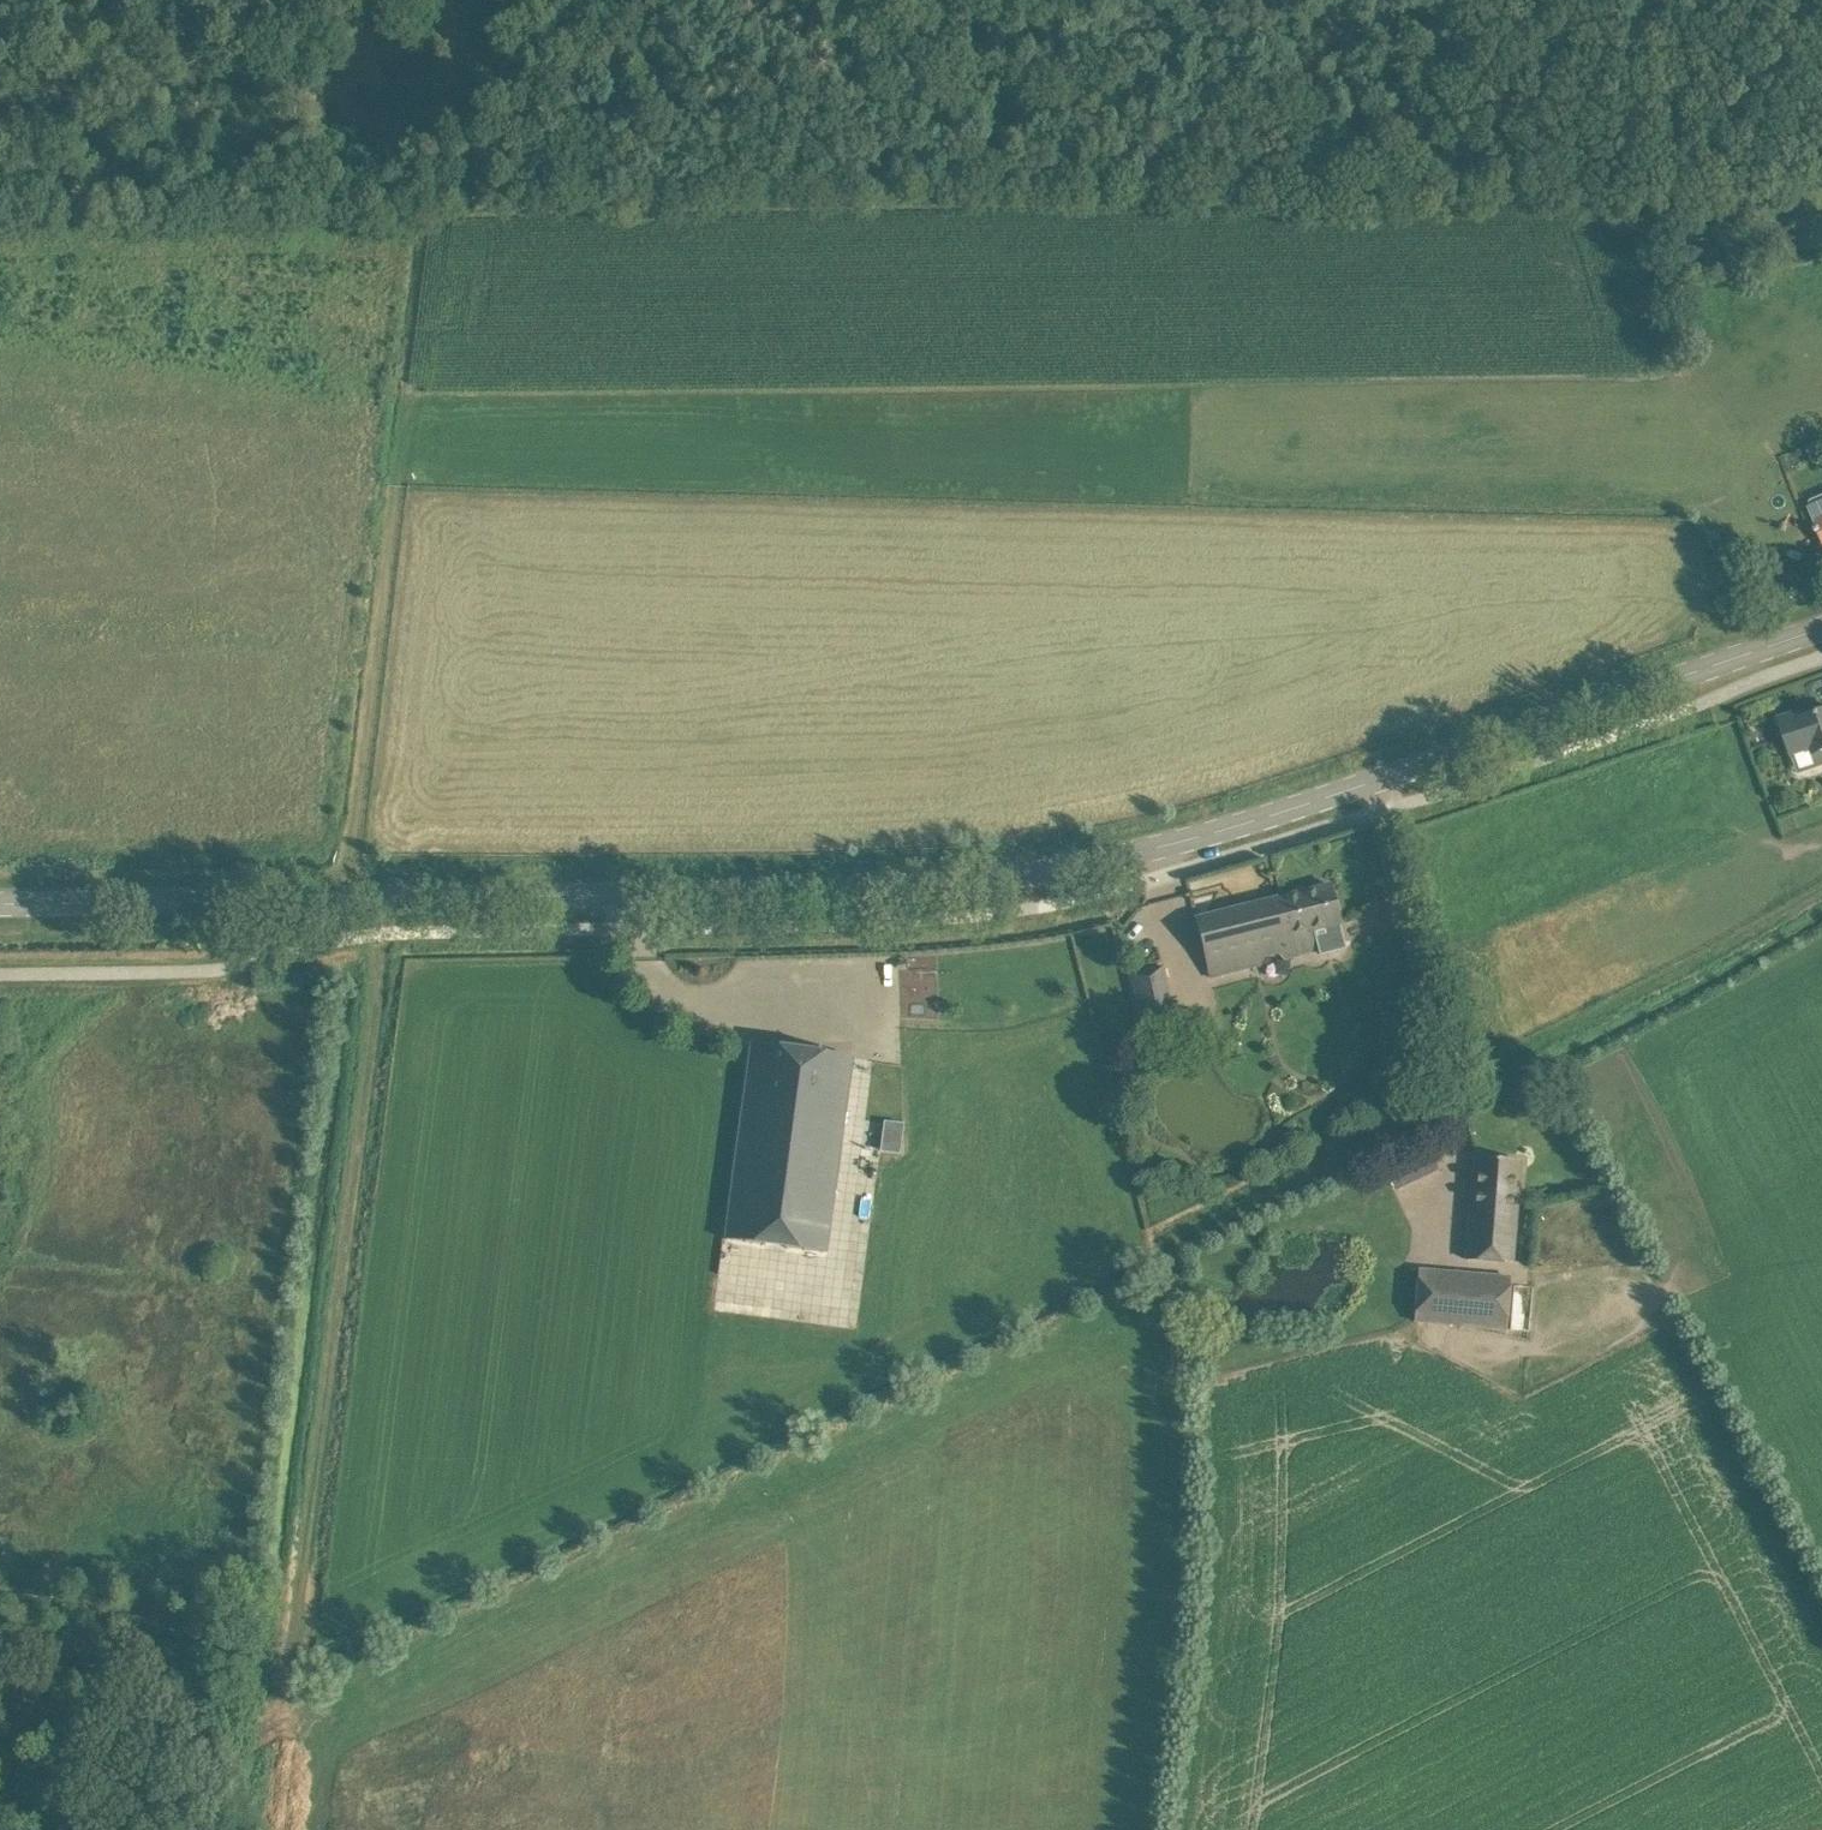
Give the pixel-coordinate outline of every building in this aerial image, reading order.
[(1811,500),(1810,508),(1816,523),(1813,525),(1817,533),(1819,532),(1821,538),(1821,496),(1811,500)] [(1791,755),(1812,748),(1814,754),(1821,751),(1821,711),(1803,717),(1801,711),(1779,719),(1791,755)] [(1196,918),(1211,977),(1317,950),(1319,955),(1344,948),(1338,924),(1340,923),(1330,884),(1196,918)] [(1177,1021),(1163,966),(1129,974),(1144,1030),(1177,1021)] [(726,1239),(825,1252),(851,1057),(752,1044),(726,1239)] [(1427,1146),(1410,1154),(1421,1177),(1438,1168),(1427,1146)] [(1466,1259),(1511,1263),(1520,1161),(1475,1158),(1466,1259)] [(1415,1321),(1506,1328),(1510,1277),(1419,1269),(1415,1321)]
